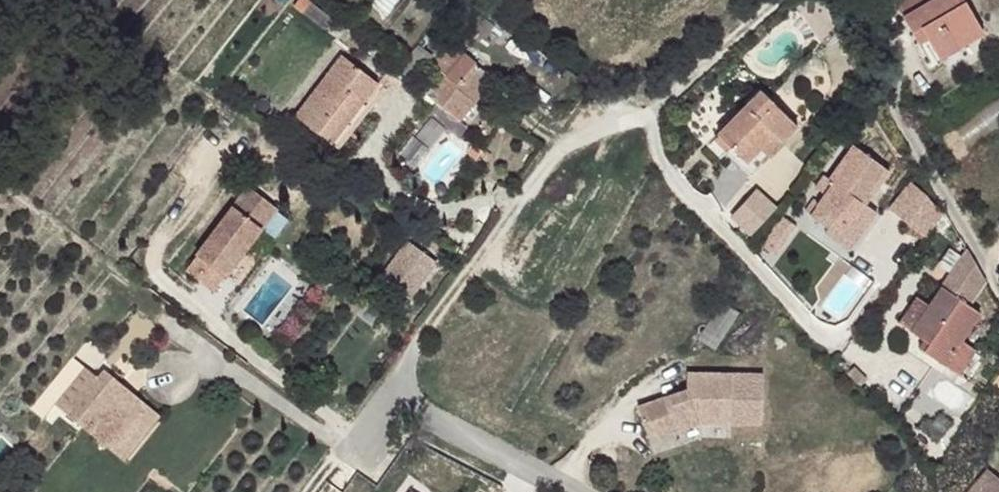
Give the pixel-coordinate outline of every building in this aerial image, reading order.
[(901,17),(929,0),(891,0),(901,17)] [(901,17),(918,43),(928,37),(941,56),(960,44),(954,34),(980,17),(969,0),(929,0),(901,17)] [(980,17),(954,34),(960,44),(987,27),(980,17)] [(510,32),(496,20),(482,38),(498,51),(510,32)] [(449,74),(469,49),(458,39),(440,63),(449,74)] [(496,72),(469,49),(449,74),(479,97),(496,72)] [(382,79),(347,51),(298,112),(329,135),(360,94),(366,99),(382,79)] [(479,97),(449,74),(435,94),(463,118),(479,97)] [(390,85),(382,79),(366,99),(360,94),(329,135),(342,146),(390,85)] [(799,125),(766,91),(721,134),(750,162),(779,135),(784,140),(799,125)] [(899,173),(862,146),(836,182),(842,185),(818,219),(856,244),(878,212),(874,208),(899,173)] [(933,190),(915,179),(901,200),(916,212),(931,192),(933,190)] [(729,214),(750,232),(776,202),(755,184),(729,214)] [(945,213),(931,192),(916,212),(935,228),(945,213)] [(254,196),(191,278),(203,288),(213,273),(229,287),(282,218),(254,196)] [(935,228),(916,212),(911,220),(931,234),(935,228)] [(410,297),(437,259),(406,236),(378,274),(410,297)] [(970,251),(947,289),(969,303),(986,276),(970,251)] [(229,287),(213,273),(203,288),(219,301),(229,287)] [(969,303),(947,289),(934,307),(918,333),(929,340),(925,349),(965,374),(981,350),(969,341),(985,314),(969,303)] [(718,345),(734,307),(716,300),(700,337),(718,345)] [(908,326),(918,333),(934,307),(924,301),(908,326)] [(82,357),(39,408),(51,418),(62,405),(93,367),(82,357)] [(93,367),(62,405),(74,415),(111,370),(99,360),(93,367)] [(111,370),(74,415),(117,450),(154,405),(111,370)] [(688,390),(638,408),(655,455),(701,440),(730,438),(731,425),(764,424),(763,375),(688,373),(688,390)] [(154,405),(117,450),(129,461),(167,416),(154,405)] [(978,491),(998,491),(998,470),(997,469),(978,491)]
